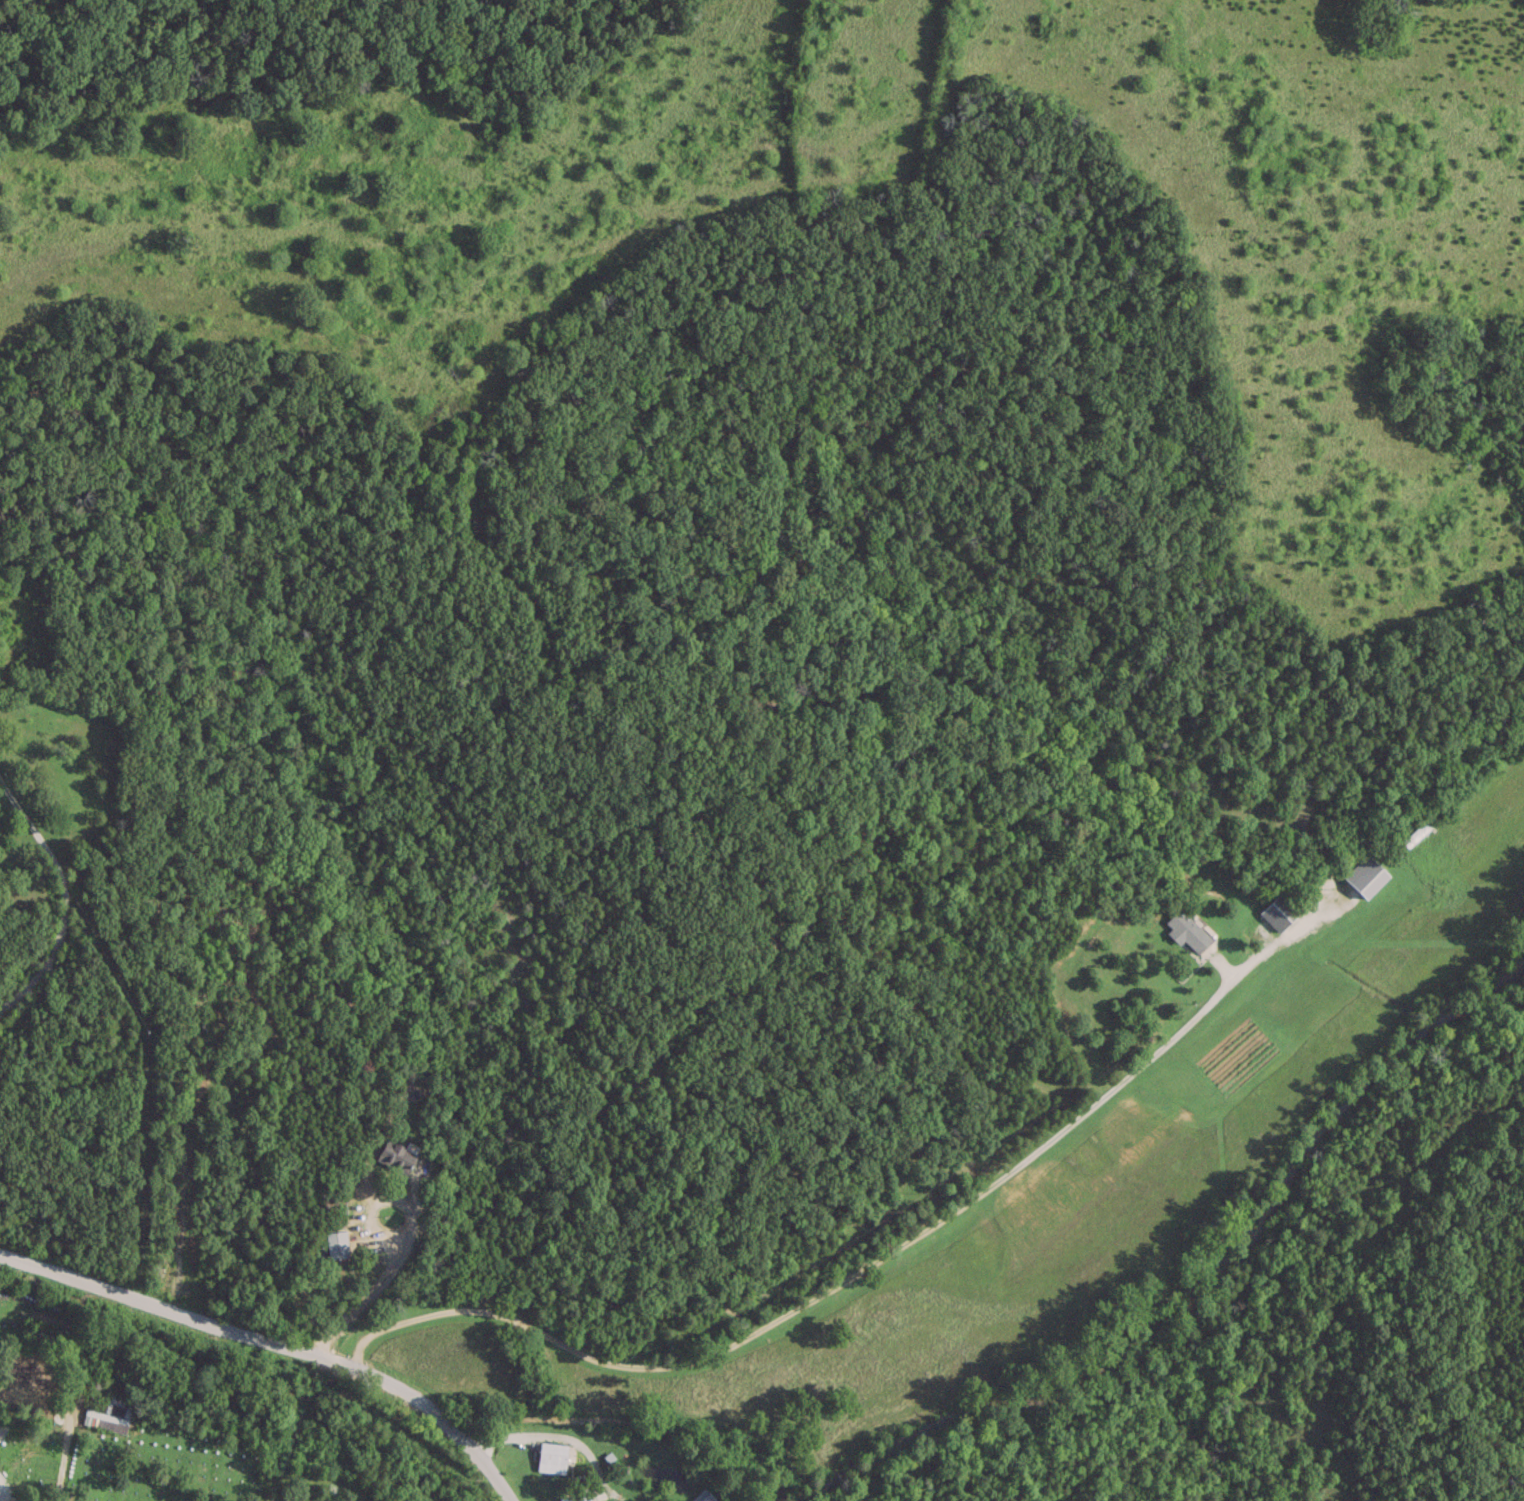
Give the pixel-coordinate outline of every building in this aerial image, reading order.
[(1385,876),(1364,854),(1339,878),(1361,900),(1385,876)] [(1182,943),(1185,939),(1200,953),(1214,938),(1181,906),(1163,924),(1182,943)] [(418,1153),(388,1137),(377,1157),(407,1173),(418,1153)] [(326,1231),(329,1258),(349,1256),(346,1229),(326,1231)] [(537,1470),(565,1473),(568,1444),(540,1440),(537,1470)] [(690,1500),(722,1500),(705,1485),(689,1500),(690,1500)]
